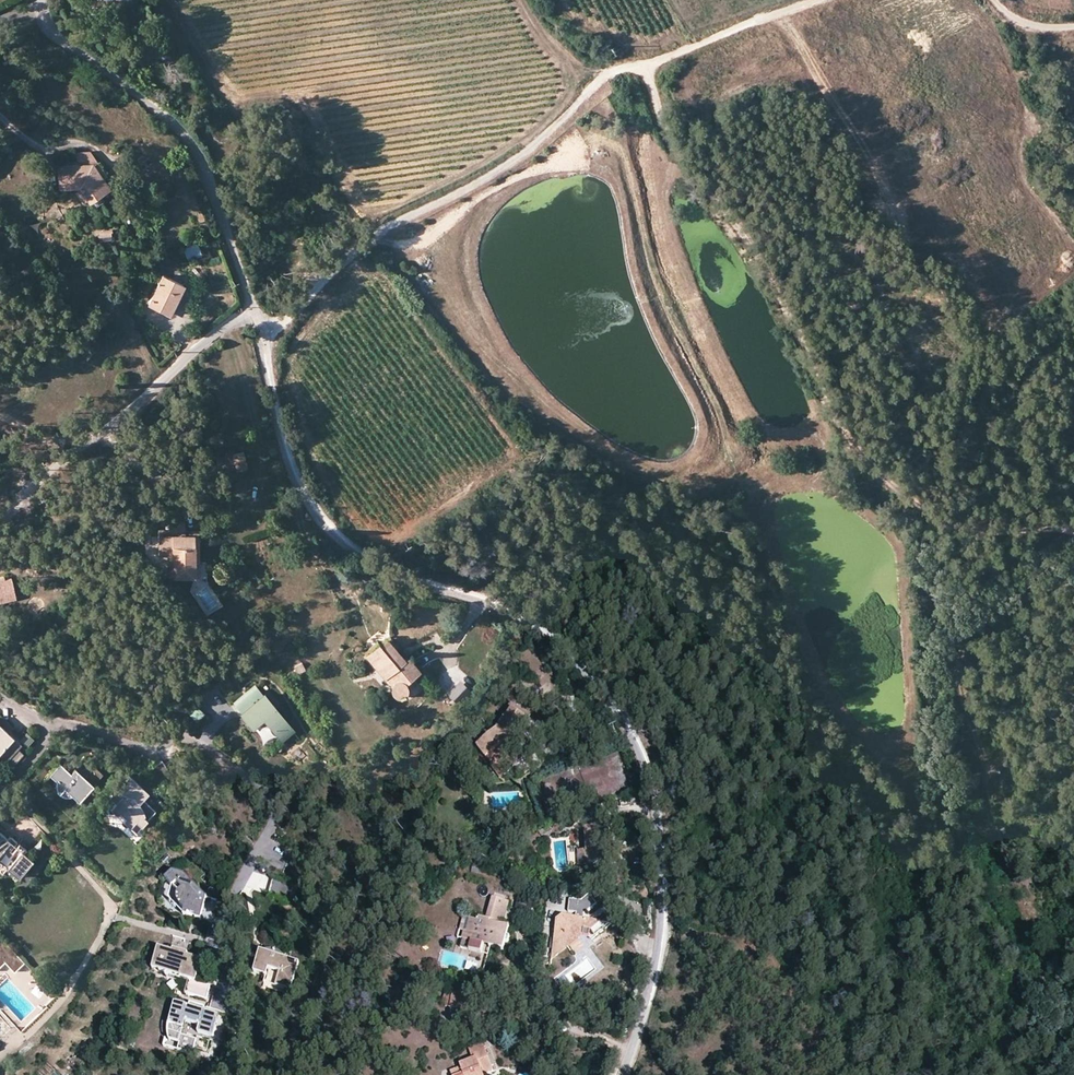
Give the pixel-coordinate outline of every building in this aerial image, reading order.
[(73,151),(74,163),(92,163),(98,162),(90,150),(73,151)] [(98,162),(92,163),(102,177),(107,174),(98,162)] [(102,177),(92,163),(74,163),(57,165),(59,188),(79,188),(80,188),(87,199),(94,208),(105,200),(101,193),(109,188),(102,177)] [(80,188),(75,192),(82,202),(87,199),(80,188)] [(200,221),(206,219),(203,210),(197,212),(200,221)] [(98,234),(99,241),(111,239),(110,232),(98,234)] [(184,248),(189,262),(203,257),(197,243),(184,248)] [(147,304),(168,313),(177,294),(179,294),(183,284),(162,275),(147,304)] [(243,453),(232,455),(234,463),(236,471),(247,468),(243,453)] [(216,459),(218,467),(234,463),(232,455),(216,459)] [(169,531),(168,536),(193,536),(193,559),(198,559),(198,530),(185,531),(184,522),(168,522),(169,531)] [(158,554),(167,554),(167,575),(198,576),(198,559),(193,559),(193,536),(168,536),(158,536),(158,554)] [(17,598),(13,580),(12,577),(5,578),(5,575),(0,577),(0,602),(17,598)] [(403,659),(406,657),(389,636),(386,638),(403,659)] [(377,642),(369,648),(389,672),(384,676),(390,683),(389,686),(389,689),(389,691),(391,694),(395,696),(399,696),(402,695),(404,693),(405,690),(406,688),(405,685),(404,683),(418,671),(406,657),(403,659),(386,638),(379,644),(377,642)] [(369,648),(364,652),(384,676),(389,672),(369,648)] [(301,663),(294,667),(297,673),(304,670),(301,663)] [(457,703),(470,689),(459,679),(446,693),(457,703)] [(245,716),(266,745),(280,740),(281,740),(293,734),(261,691),(252,698),(257,704),(244,715),(245,716)] [(499,715),(503,718),(516,726),(528,719),(529,717),(507,703),(499,715)] [(188,713),(197,721),(204,713),(196,705),(188,713)] [(262,746),(266,745),(245,716),(241,719),(262,746)] [(522,760),(511,745),(507,741),(510,737),(514,739),(521,729),(536,739),(542,728),(528,719),(516,726),(503,718),(496,727),(498,730),(476,747),(484,758),(485,757),(501,776),(522,760)] [(12,737),(0,725),(0,757),(4,762),(20,745),(12,737)] [(25,731),(20,739),(28,744),(33,737),(25,731)] [(70,772),(58,762),(49,773),(55,779),(55,780),(55,783),(55,784),(56,786),(56,788),(58,791),(59,792),(61,793),(62,793),(65,794),(67,794),(69,793),(71,793),(76,788),(82,794),(91,784),(101,773),(90,763),(80,774),(77,771),(73,775),(70,772)] [(49,773),(44,778),(50,784),(55,779),(49,773)] [(110,795),(109,796),(115,801),(109,807),(115,812),(117,810),(124,817),(122,819),(130,827),(135,820),(141,826),(155,811),(142,799),(136,793),(141,786),(128,774),(113,791),(112,790),(109,793),(110,795)] [(148,792),(141,786),(136,793),(142,799),(148,792)] [(77,799),(82,794),(76,788),(71,793),(77,799)] [(109,796),(103,802),(109,807),(115,801),(109,796)] [(136,832),(141,826),(135,820),(130,827),(136,832)] [(6,839),(0,834),(0,862),(6,867),(10,861),(21,870),(31,859),(22,851),(19,850),(22,846),(18,843),(16,846),(13,844),(16,841),(11,838),(8,841),(6,839)] [(17,876),(21,870),(10,861),(6,867),(17,876)] [(182,915),(199,919),(206,896),(191,881),(180,879),(174,873),(172,872),(164,879),(178,892),(177,896),(176,900),(178,903),(180,906),(184,910),(182,915)] [(174,873),(180,879),(191,881),(183,874),(174,873)] [(289,901),(294,885),(273,878),(268,895),(289,901)] [(208,888),(206,896),(219,900),(221,891),(208,888)] [(551,951),(554,951),(582,931),(582,936),(587,937),(590,940),(603,929),(599,923),(596,919),(593,921),(582,920),(582,916),(584,914),(595,906),(588,896),(580,902),(568,901),(567,912),(575,914),(574,918),(561,917),(561,923),(555,922),(554,927),(552,927),(551,939),(552,939),(551,951)] [(489,904),(505,909),(507,902),(491,897),(489,904)] [(492,934),(495,925),(500,927),(505,909),(489,904),(485,920),(489,921),(486,933),(492,934)] [(461,942),(463,934),(461,934),(465,919),(462,918),(456,941),(461,942)] [(459,950),(480,955),(482,949),(483,943),(489,945),(487,950),(502,954),(504,947),(506,947),(508,938),(505,937),(508,929),(500,927),(495,925),(492,934),(486,933),(489,921),(485,920),(478,918),(477,922),(465,919),(461,934),(463,934),(461,942),(459,950)] [(582,936),(582,931),(554,951),(551,951),(550,959),(582,936)] [(5,962),(13,971),(23,963),(0,938),(0,967),(5,962)] [(186,959),(182,957),(182,954),(180,954),(181,951),(172,949),(172,951),(158,948),(155,960),(161,961),(159,971),(168,973),(185,977),(185,980),(182,992),(185,993),(196,993),(196,996),(204,998),(207,983),(195,980),(200,958),(186,955),(186,959)] [(255,966),(267,969),(279,972),(275,986),(289,991),(297,961),(288,959),(287,963),(283,962),(284,958),(282,955),(280,953),(275,951),(272,950),(268,951),(266,951),(263,953),(262,957),(258,956),(255,966)] [(152,969),(159,971),(161,961),(155,960),(152,969)] [(255,966),(253,972),(265,976),(267,969),(255,966)] [(448,1007),(464,1011),(468,995),(445,990),(442,1003),(444,1003),(448,1005),(448,1007)] [(172,1016),(170,1022),(168,1027),(167,1032),(168,1040),(179,1043),(177,1049),(192,1053),(195,1038),(181,1035),(184,1021),(198,1025),(197,1031),(212,1035),(217,1014),(204,1010),(200,1009),(201,1005),(192,1003),(191,1007),(188,1006),(174,1003),(172,1011),(176,1012),(172,1016)] [(244,1020),(231,1017),(228,1031),(242,1034),(244,1020)] [(532,1026),(525,1024),(522,1039),(529,1041),(532,1026)] [(192,1052),(206,1057),(213,1038),(199,1033),(192,1052)] [(481,1074),(491,1071),(479,1039),(465,1044),(471,1060),(458,1065),(459,1068),(449,1072),(450,1074),(481,1074)]
